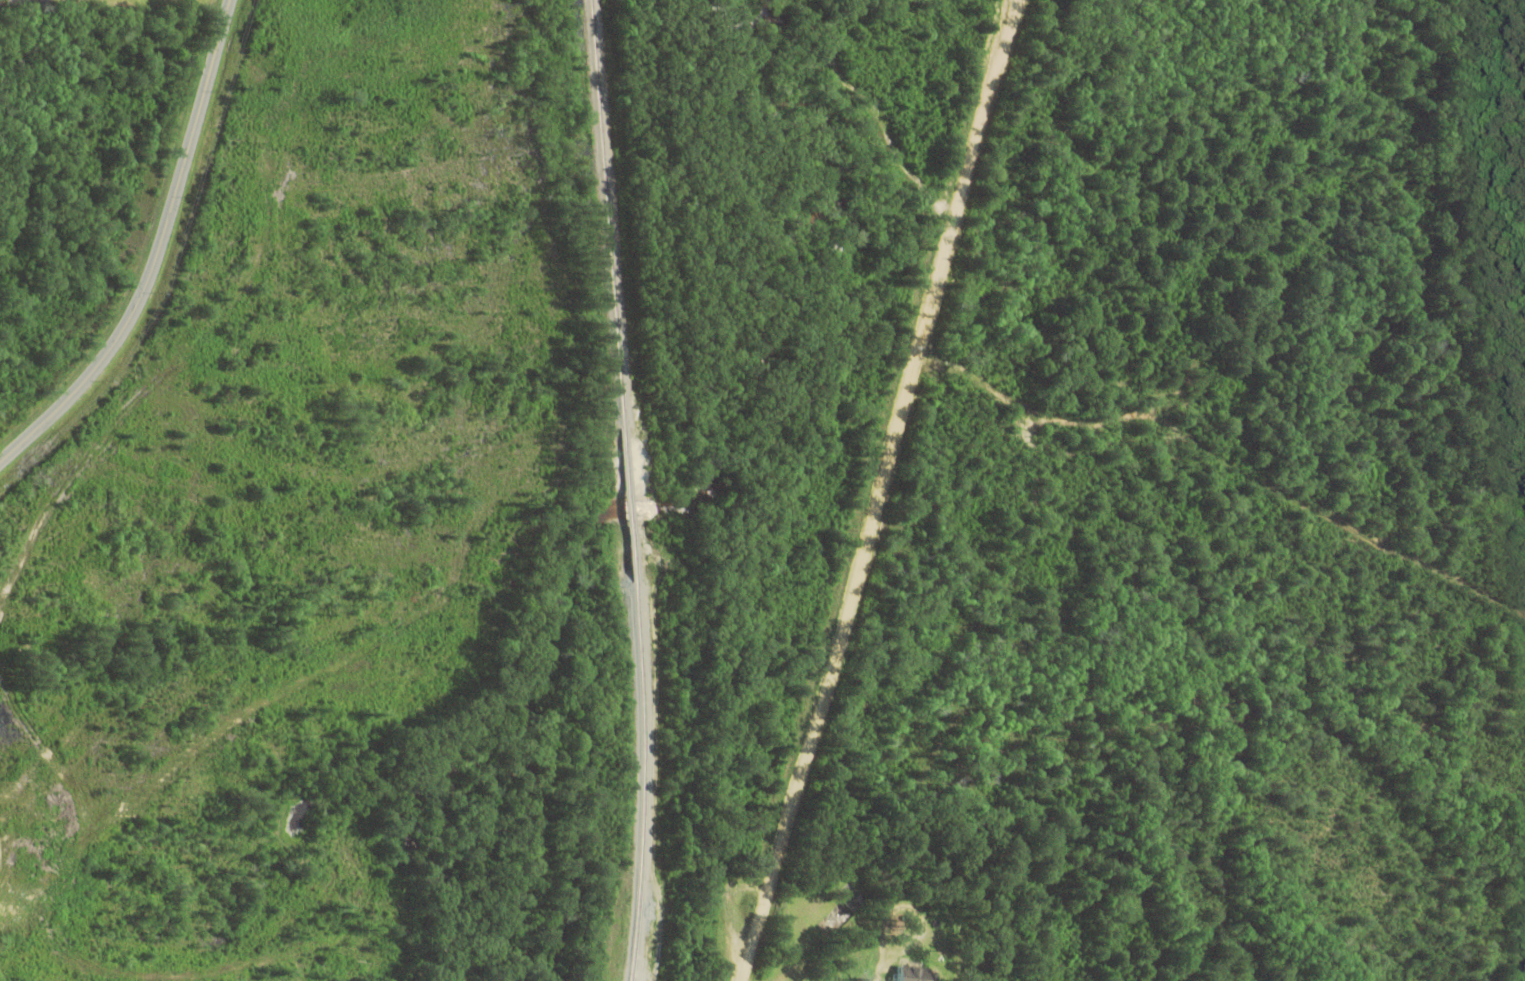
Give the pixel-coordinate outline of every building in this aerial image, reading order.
[(937,969),(901,963),(898,980),(936,980),(937,969)]
